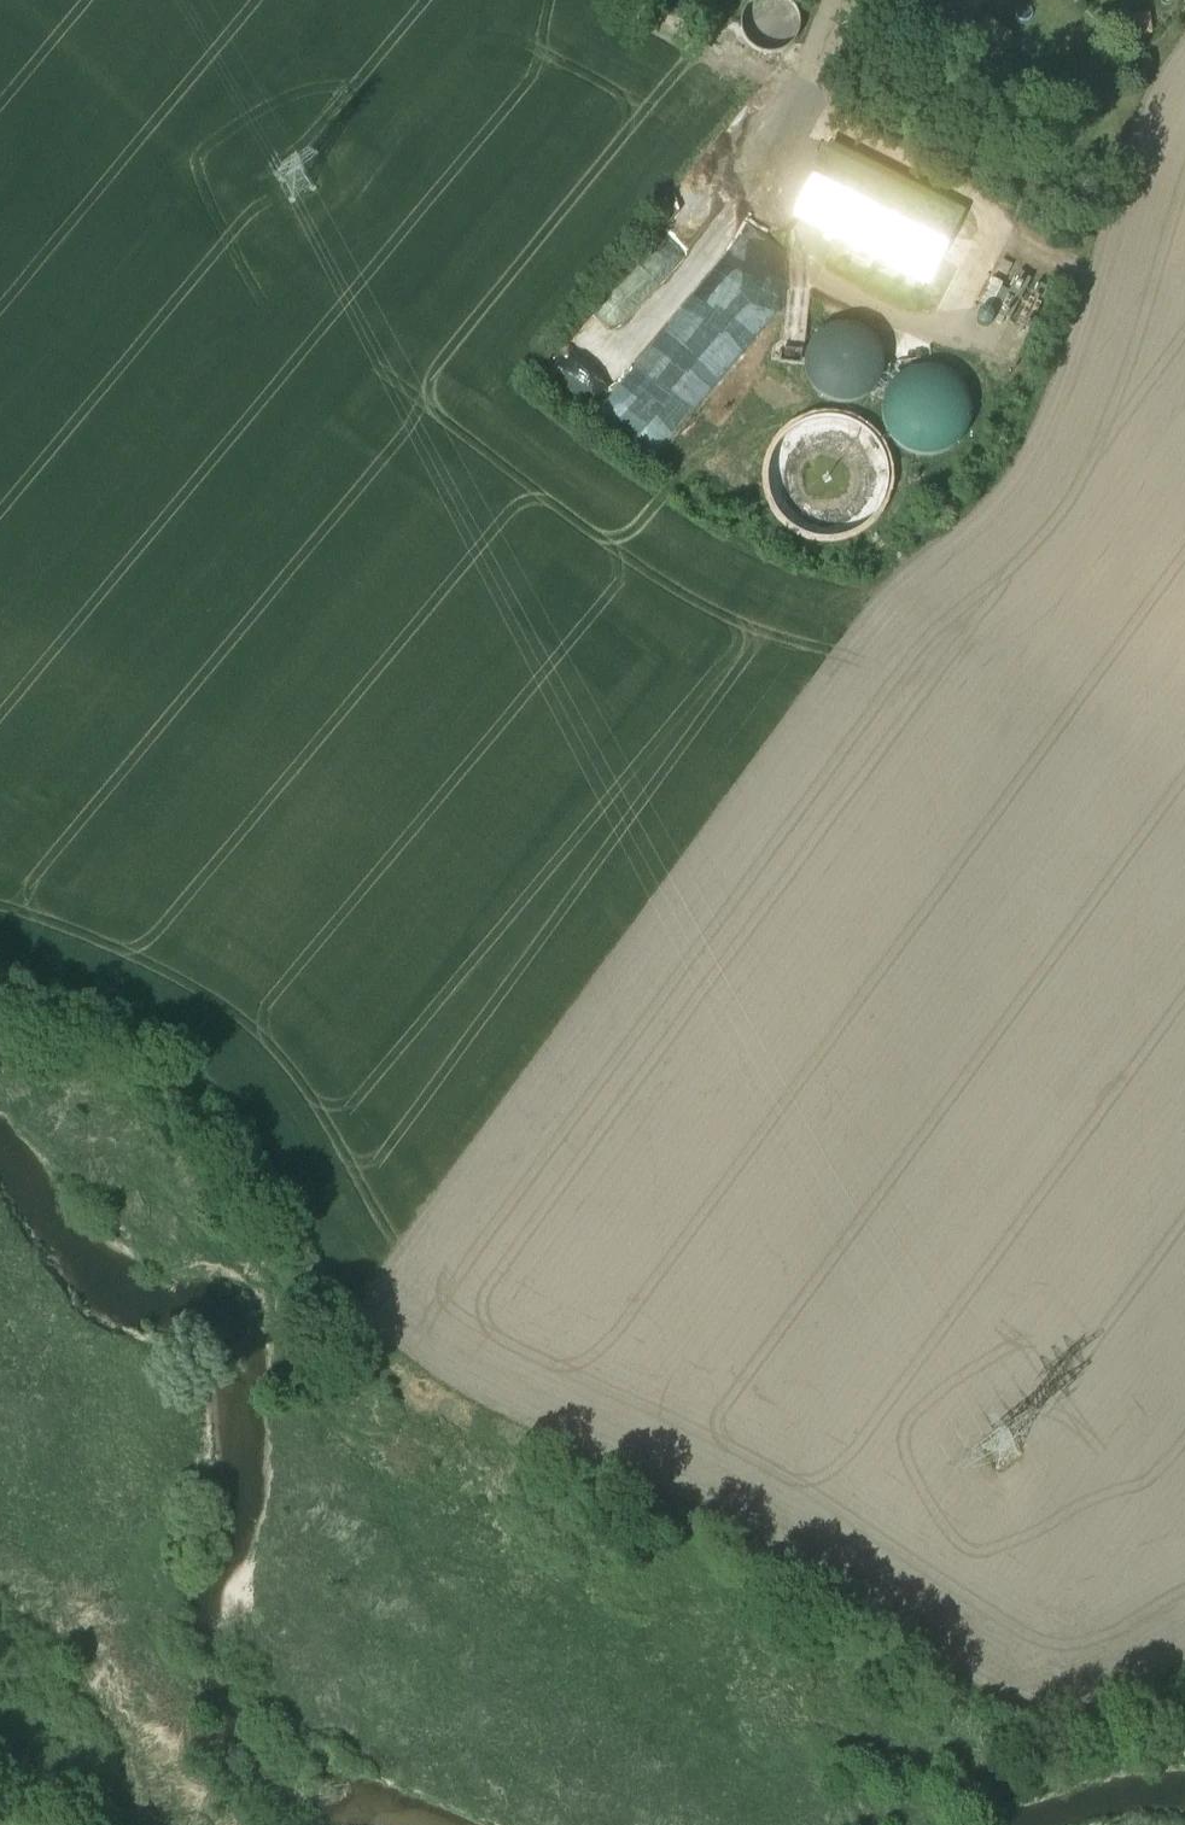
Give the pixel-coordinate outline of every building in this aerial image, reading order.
[(799,31),(799,19),(794,8),(785,0),(754,0),(753,1),(745,9),(741,19),(740,30),(745,41),(753,49),(763,54),(775,54),(786,50),(794,42),(799,31)] [(872,3),(958,47),(976,12),(954,0),(874,0),(872,3)] [(962,213),(831,147),(798,213),(929,279),(962,213)] [(635,264),(547,372),(587,405),(598,406),(731,242),(733,225),(723,217),(708,216),(693,204),(680,219),(691,228),(677,227),(675,257),(666,250),(653,265),(635,264)] [(857,328),(844,326),(833,329),(819,340),(813,351),(812,363),(813,371),(819,382),(829,392),(841,396),(857,395),(868,389),(876,381),(881,372),(882,360),(881,353),(876,342),(868,333),(857,328)] [(956,372),(937,366),(923,368),(911,374),(904,381),(897,393),(895,408),(899,422),(906,433),(916,441),(929,445),(943,445),(950,443),(962,436),(971,425),(975,415),(975,401),(971,388),(967,381),(956,372)] [(855,419),(843,416),(823,416),(803,425),(788,439),(779,461),(778,481),(783,497),(795,513),(811,524),(823,528),(843,529),(862,523),(877,511),(886,498),(892,479),(891,459),(885,444),(872,429),(855,419)]
